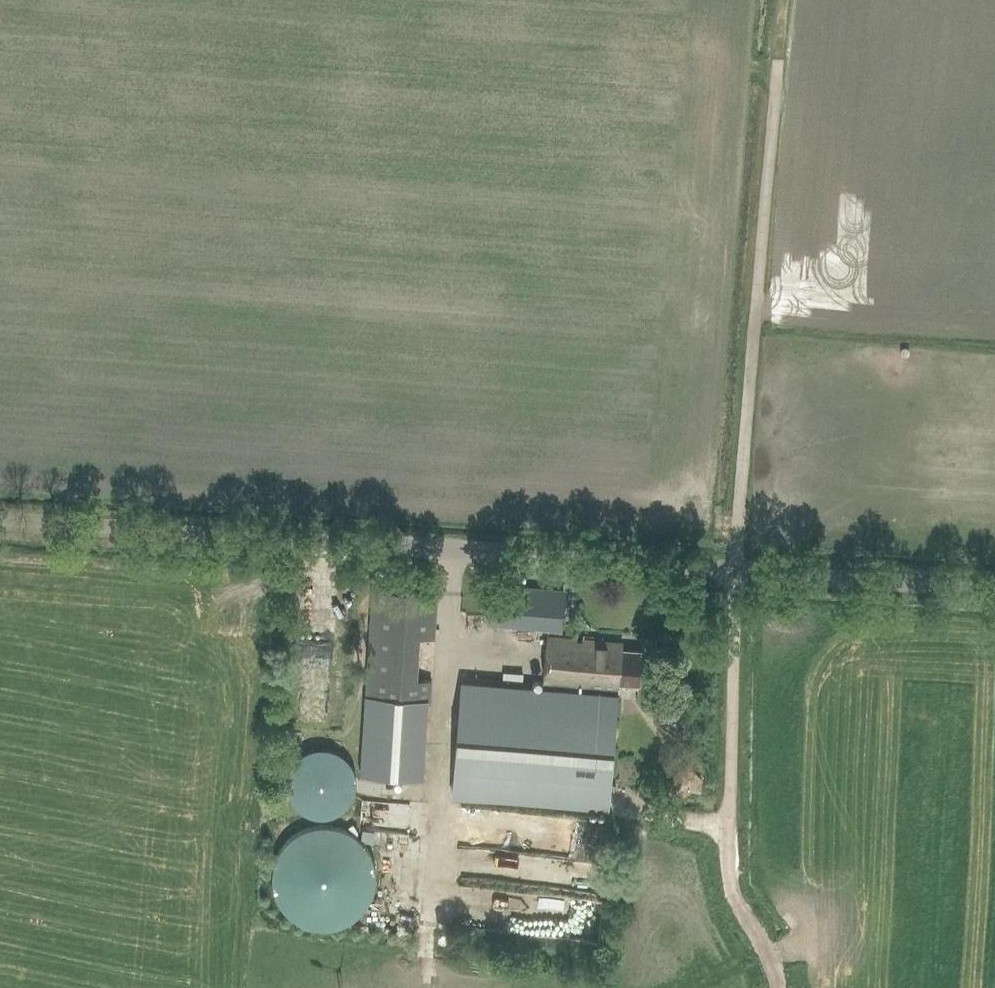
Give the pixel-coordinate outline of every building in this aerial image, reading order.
[(355,770),(418,774),(423,701),(368,697),(369,676),(424,680),(425,676),(415,675),(417,635),(433,636),(436,590),(367,585),(355,770)] [(563,630),(565,592),(491,587),(489,625),(563,630)] [(548,633),(544,686),(462,680),(452,796),(609,809),(619,683),(641,684),(644,650),(621,649),(621,643),(602,642),(602,637),(548,633)] [(507,667),(506,681),(524,681),(525,668),(507,667)] [(424,680),(369,676),(368,697),(423,701),(433,701),(435,681),(424,680)] [(287,779),(287,782),(287,786),(288,790),(288,792),(289,795),(291,799),(293,802),(295,805),(297,806),(299,809),(302,811),(306,813),(308,814),(311,815),(314,816),(318,817),(321,817),(325,817),(329,816),(332,815),(335,814),(339,812),(342,810),(344,809),(346,806),(349,804),(351,801),(352,797),(353,795),(354,793),(355,791),(355,788),(356,786),(356,782),(356,779),(355,776),(355,773),(355,770),(352,766),(350,763),(348,760),(346,758),(345,757),(343,755),(339,752),(337,751),(333,750),(330,749),(326,748),(323,748),(318,748),(314,749),(311,749),(308,750),(306,751),(303,753),(300,755),(297,757),(295,760),(293,763),(291,766),(289,769),(288,773),(288,775),(287,779)] [(376,883),(376,877),(376,872),(375,867),(374,862),(372,857),(370,853),(367,848),(364,844),(361,840),(357,837),(353,834),(348,831),(343,829),(339,828),(334,826),(328,826),(323,825),(318,826),(313,827),(308,828),(303,830),(299,832),(294,835),(290,838),(287,841),(283,845),(280,849),(278,854),(276,859),(274,863),(273,868),(272,874),(272,879),(272,884),(273,889),(275,894),(276,899),(279,903),(282,908),(285,912),(287,914),(290,917),(294,920),(299,923),(303,925),(308,927),(313,928),(318,929),(323,929),(328,929),(334,929),(339,927),(343,926),(348,924),(353,921),(357,918),(361,914),(364,911),(367,907),(370,902),(372,898),(374,893),(375,888),(376,883)]
